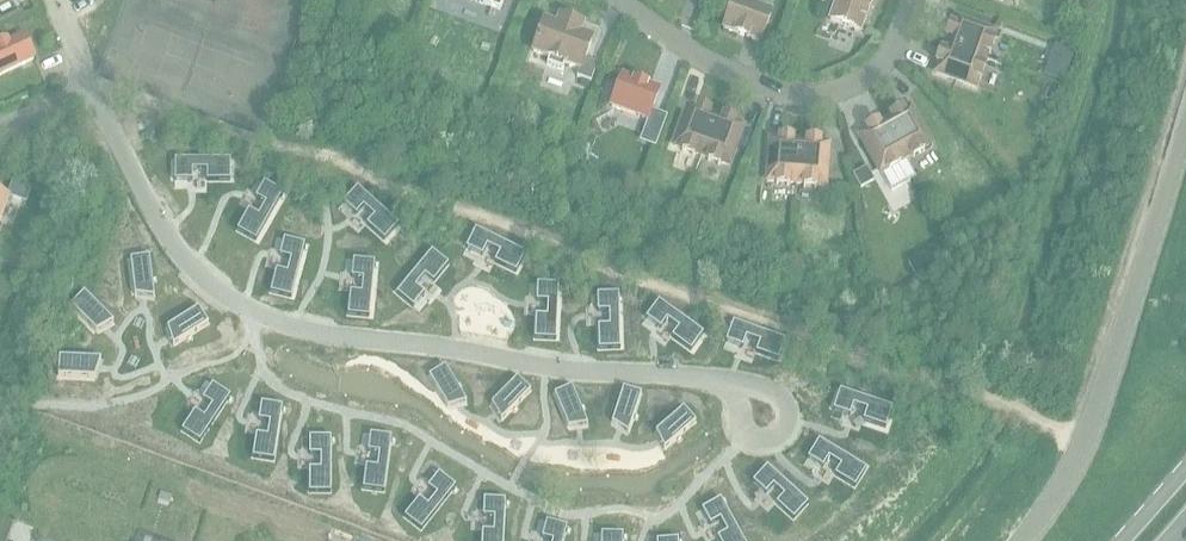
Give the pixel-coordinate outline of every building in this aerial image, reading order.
[(500,10),(504,0),(473,0),(500,10)] [(723,28),(760,42),(770,11),(739,0),(734,0),(723,28)] [(830,20),(860,30),(871,0),(837,0),(830,20)] [(584,59),(592,39),(578,34),(582,24),(561,16),(557,26),(544,21),(533,51),(549,57),(546,64),(562,70),(565,63),(581,69),(578,77),(590,82),(597,64),(584,59)] [(946,45),(984,59),(987,52),(990,53),(994,41),(991,40),(994,32),(955,18),(952,26),(949,25),(945,37),(948,38),(946,45)] [(34,59),(24,37),(7,45),(6,42),(0,45),(0,75),(34,59)] [(1056,43),(1052,57),(1070,63),(1074,50),(1056,43)] [(982,66),(984,59),(946,45),(943,52),(940,51),(936,63),(939,64),(936,72),(975,86),(978,78),(981,79),(985,67),(982,66)] [(622,76),(611,106),(648,120),(644,131),(660,136),(668,114),(652,108),(659,90),(622,76)] [(1048,86),(1044,100),(1058,105),(1063,91),(1048,86)] [(702,155),(716,116),(709,114),(710,111),(698,106),(697,110),(688,106),(674,145),(683,148),(682,151),(693,156),(695,153),(702,155)] [(885,121),(905,158),(912,154),(913,157),(924,151),(923,148),(930,144),(910,108),(903,112),(901,109),(890,115),(892,118),(885,121)] [(716,116),(702,155),(709,158),(707,161),(719,165),(720,162),(729,165),(743,126),(734,123),(736,120),(724,116),(723,119),(716,116)] [(868,131),(860,135),(880,171),(886,183),(911,169),(905,158),(885,121),(879,125),(877,122),(866,128),(868,131)] [(796,183),(800,142),(792,141),(792,138),(780,137),(780,140),(771,139),(767,181),(776,181),(776,185),(789,186),(789,182),(796,183)] [(800,142),(796,183),(804,183),(803,187),(816,188),(816,184),(825,185),(828,144),(820,143),(820,140),(807,139),(807,142),(800,142)] [(586,164),(601,156),(593,142),(579,150),(586,164)] [(230,159),(174,159),(174,180),(192,180),(192,169),(206,169),(206,180),(230,180),(230,159)] [(872,167),(861,172),(865,183),(876,178),(872,167)] [(248,210),(237,230),(255,241),(282,192),(264,182),(255,197),(265,203),(258,215),(248,210)] [(357,187),(342,203),(356,215),(363,207),(374,216),(366,224),(383,240),(398,224),(357,187)] [(475,229),(466,248),(482,256),(486,246),(499,252),(494,262),(515,272),(525,253),(475,229)] [(276,270),(270,292),(291,298),(304,244),(284,239),(279,256),(290,259),(286,272),(276,270)] [(431,251),(396,294),(413,307),(424,294),(416,286),(424,275),(433,283),(448,264),(431,251)] [(149,256),(130,259),(135,295),(136,295),(136,292),(152,290),(153,297),(154,298),(149,256)] [(350,291),(347,315),(369,317),(374,262),(353,260),(351,277),(362,278),(361,292),(350,291)] [(535,315),(534,339),(555,340),(558,284),(537,283),(536,301),(547,302),(546,316),(535,315)] [(84,292),(70,305),(96,331),(97,330),(95,328),(106,317),(112,322),(113,322),(84,292)] [(618,293),(597,294),(597,311),(608,311),(609,325),(597,325),(598,349),(620,348),(618,293)] [(658,301),(646,318),(660,328),(666,320),(678,328),(671,337),(690,351),(703,333),(658,301)] [(198,307),(167,327),(167,328),(170,326),(178,340),(172,344),(172,345),(208,323),(198,307)] [(731,325),(725,341),(742,348),(746,337),(759,342),(755,352),(778,360),(785,340),(733,321),(731,325)] [(59,356),(58,375),(95,377),(95,376),(92,376),(93,360),(100,360),(101,359),(59,356)] [(445,366),(428,376),(447,407),(449,406),(447,404),(461,395),(465,402),(466,402),(445,366)] [(517,377),(491,403),(492,404),(494,402),(505,413),(500,419),(501,420),(530,390),(517,377)] [(194,411),(181,430),(199,442),(230,396),(212,384),(202,399),(211,405),(204,417),(194,411)] [(571,386),(554,393),(568,427),(569,427),(568,424),(583,418),(586,425),(587,424),(571,386)] [(623,388),(612,422),(613,423),(614,420),(629,425),(627,432),(628,433),(641,393),(623,388)] [(839,390),(832,410),(849,416),(853,405),(866,410),(863,421),(885,428),(892,408),(839,390)] [(256,434),(252,457),(273,460),(282,406),(261,402),(258,420),(269,422),(267,435),(256,434)] [(683,407),(655,431),(656,432),(658,430),(669,442),(663,447),(664,449),(695,421),(683,407)] [(365,465),(362,488),(384,491),(391,436),(370,433),(367,451),(378,453),(377,466),(365,465)] [(330,437),(309,437),(309,454),(320,454),(320,468),(309,468),(309,492),(330,492),(330,437)] [(818,440),(807,458),(822,467),(828,458),(840,465),(834,475),(854,487),(866,469),(818,440)] [(767,466),(752,482),(765,494),(773,486),(783,495),(775,503),(793,519),(807,503),(767,466)] [(419,498),(404,516),(421,529),(455,486),(438,473),(427,487),(436,494),(427,505),(419,498)] [(481,540),(503,540),(505,499),(483,498),(482,516),(493,517),(493,530),(482,530),(481,540)] [(701,509),(710,525),(719,519),(726,532),(716,537),(719,540),(743,540),(720,499),(701,509)] [(567,526),(546,521),(541,538),(552,540),(562,540),(567,526)] [(601,533),(601,540),(622,540),(622,533),(601,533)]
